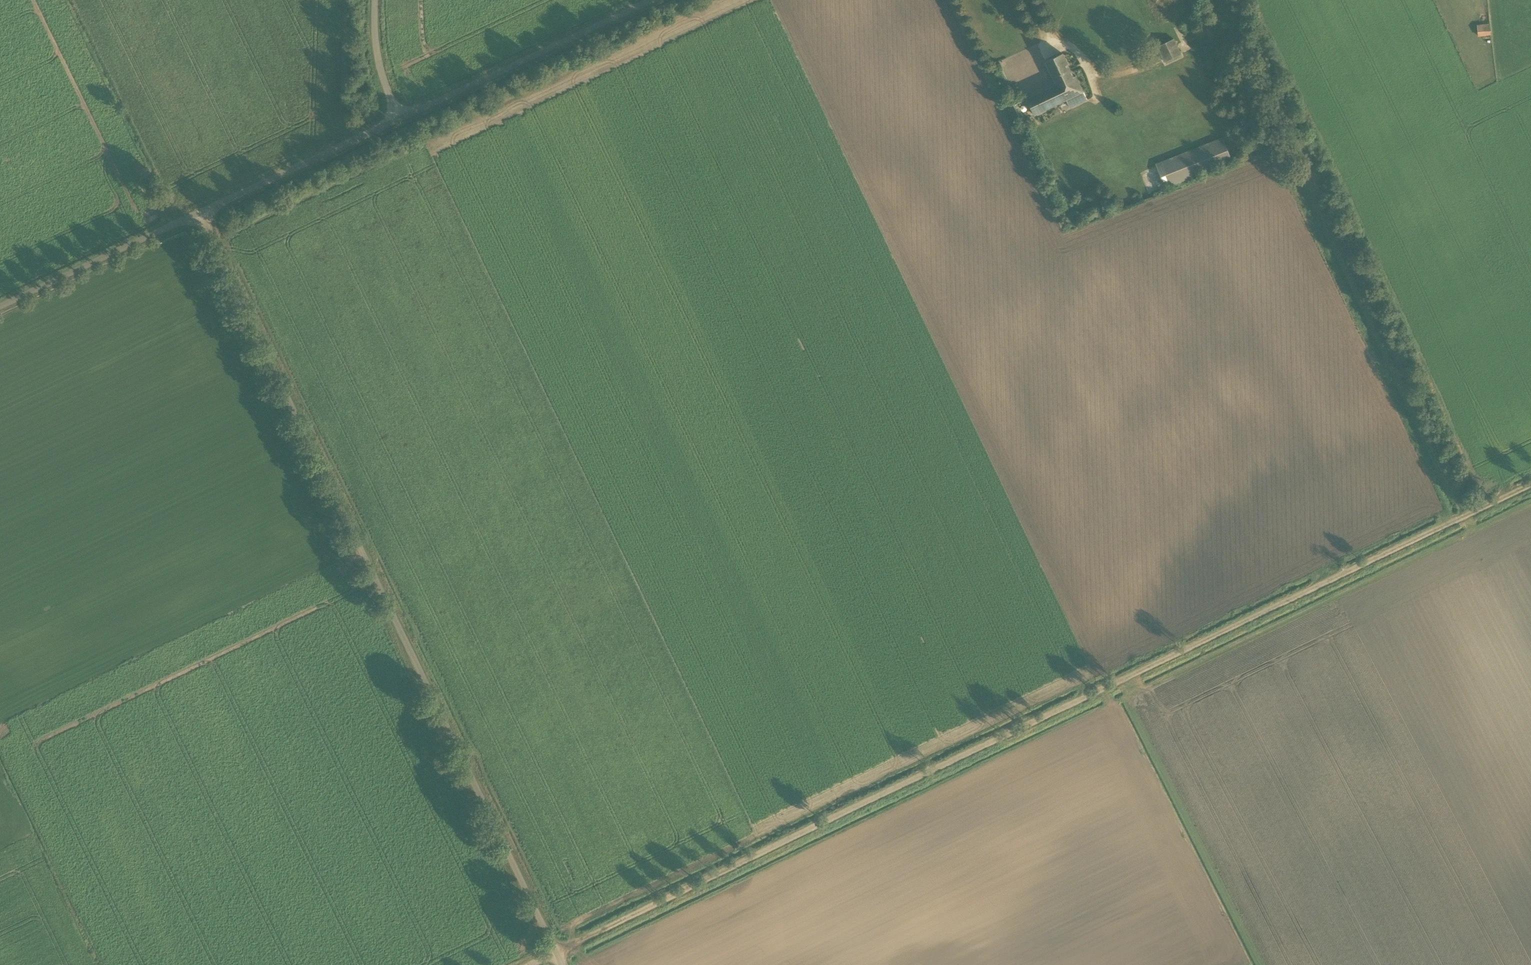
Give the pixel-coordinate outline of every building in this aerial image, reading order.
[(1476,24),(1476,36),(1490,35),(1489,23),(1476,24)] [(1174,38),(1174,39),(1158,46),(1157,47),(1164,62),(1182,54),(1174,38)] [(1046,62),(1056,82),(1054,83),(1055,86),(1027,99),(1035,114),(1067,100),(1070,108),(1087,99),(1076,76),(1074,77),(1063,53),(1046,62)] [(1222,137),(1156,164),(1166,189),(1232,162),(1222,137)]
